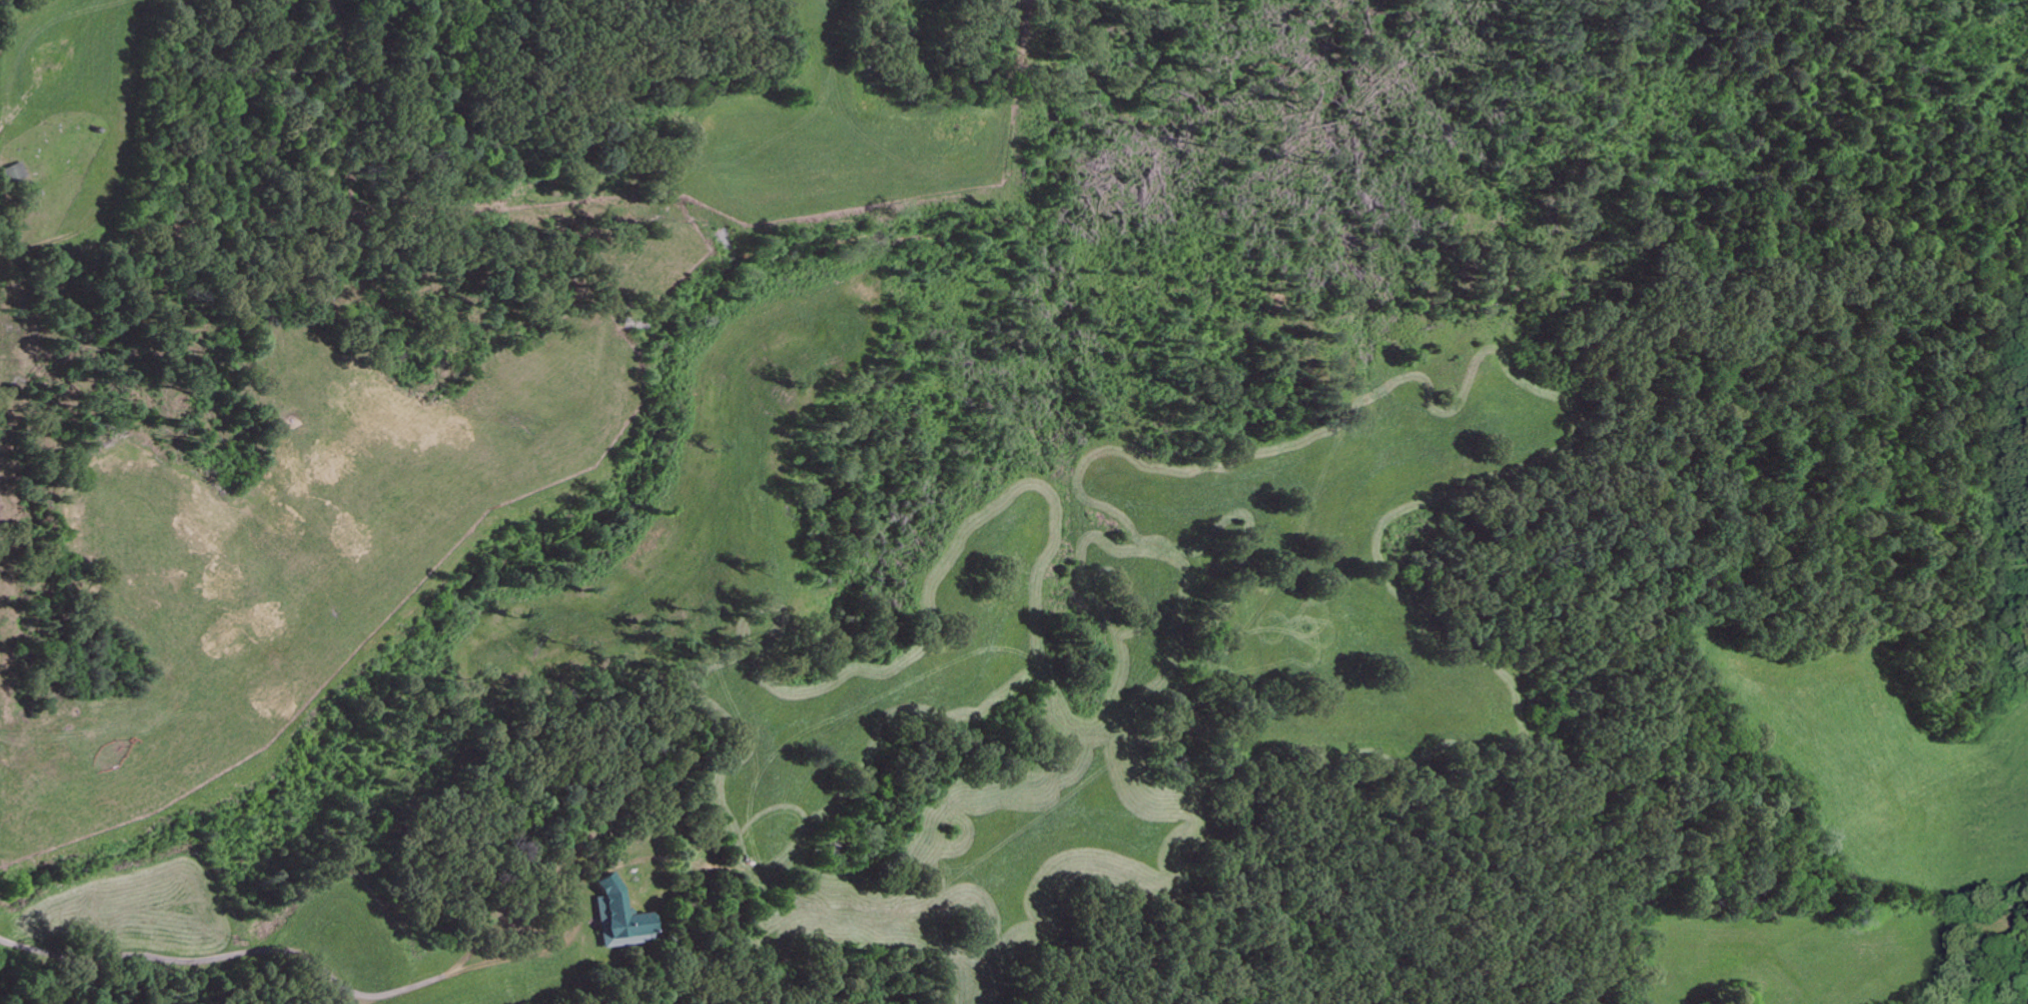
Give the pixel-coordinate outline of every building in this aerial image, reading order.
[(13,191),(25,186),(22,179),(29,176),(22,161),(4,169),(13,191)]
